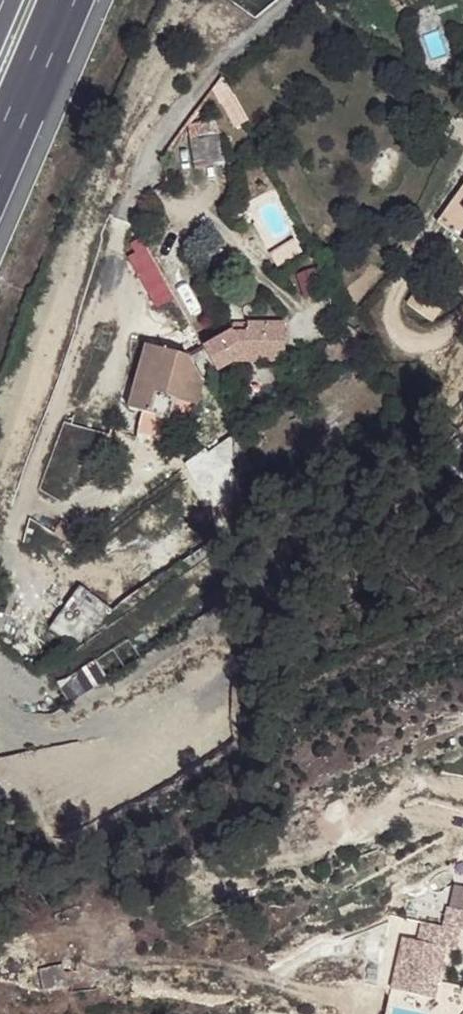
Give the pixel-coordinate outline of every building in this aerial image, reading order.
[(458,245),(462,237),(462,219),(456,214),(462,202),(462,171),(429,228),(458,245)] [(193,367),(198,375),(263,338),(235,335),(233,344),(223,344),(193,367)] [(273,340),(263,338),(198,375),(208,390),(232,375),(232,368),(272,369),(273,340)] [(198,375),(193,367),(166,388),(131,396),(134,412),(198,375)] [(208,390),(198,375),(134,412),(136,425),(170,417),(169,412),(185,409),(209,393),(208,390)] [(173,427),(170,417),(136,425),(139,436),(173,427)] [(76,586),(49,630),(82,649),(109,606),(76,586)]
